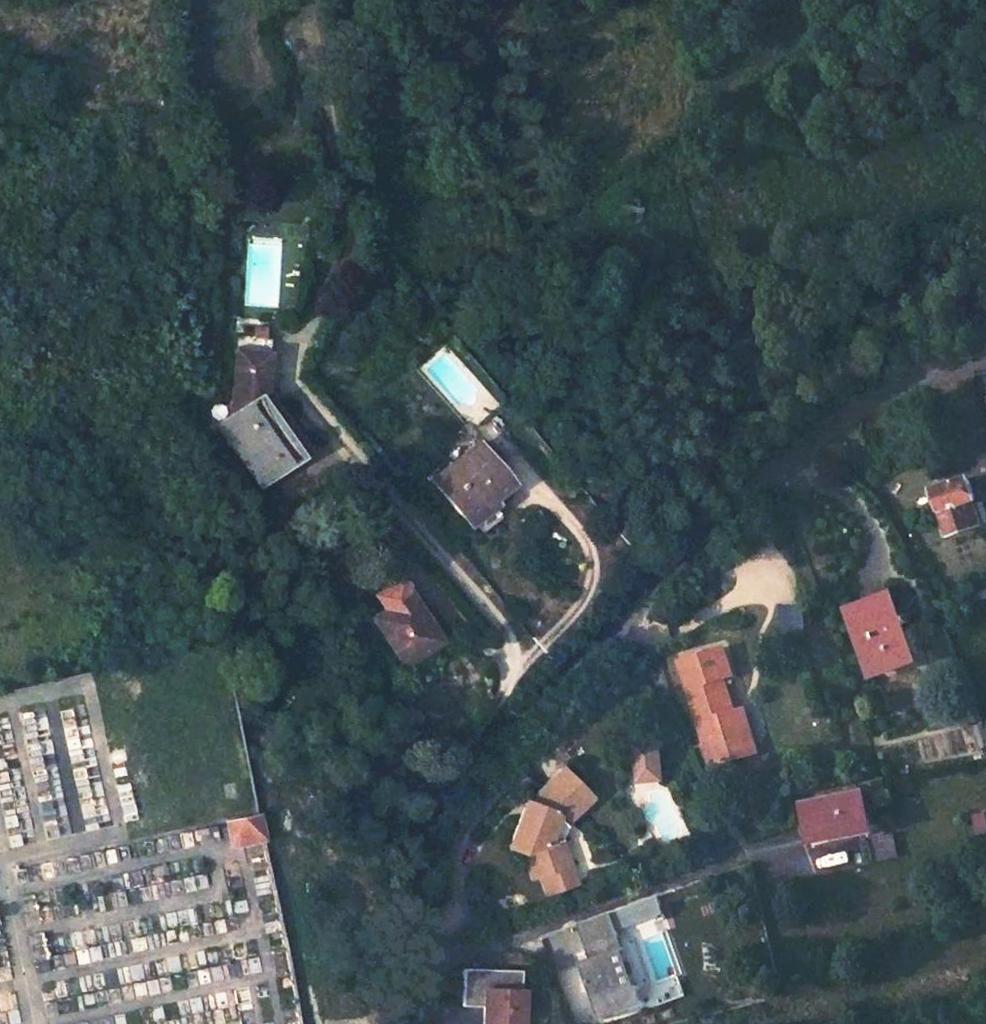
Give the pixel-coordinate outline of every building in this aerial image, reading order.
[(265,362),(272,363),(274,347),(268,346),(270,335),(258,334),(257,345),(241,344),(233,423),(258,403),(265,362)] [(258,403),(306,464),(313,459),(268,401),(272,363),(265,362),(258,403)] [(233,423),(220,434),(268,493),(306,464),(258,403),(233,423)] [(482,446),(439,482),(478,527),(498,510),(495,507),(517,487),(482,446)] [(940,491),(954,535),(985,524),(985,515),(984,508),(985,508),(985,493),(985,490),(978,492),(975,479),(940,491)] [(902,593),(860,602),(878,672),(921,659),(902,593)] [(421,598),(387,622),(417,667),(452,643),(421,598)] [(718,643),(686,653),(694,680),(686,682),(702,740),(710,738),(716,760),(739,752),(745,728),(738,701),(731,703),(721,672),(726,671),(718,643)] [(665,782),(662,746),(661,746),(663,766),(643,769),(641,749),(640,749),(644,785),(665,782)] [(663,766),(661,746),(641,749),(643,769),(663,766)] [(567,826),(594,800),(566,771),(540,795),(536,806),(529,822),(522,819),(511,848),(527,855),(536,879),(543,877),(549,895),(570,887),(564,869),(563,870),(562,869),(554,846),(563,843),(569,828),(567,826)] [(529,822),(536,806),(529,803),(522,819),(529,822)] [(876,803),(816,813),(821,849),(876,840),(872,818),(879,817),(876,803)] [(254,811),(223,817),(230,854),(261,847),(254,811)] [(656,893),(611,908),(617,927),(662,912),(656,893)] [(599,1016),(642,1002),(611,909),(576,921),(588,957),(580,960),(599,1016)] [(521,967),(461,967),(461,1005),(479,1005),(479,1023),(521,1023),(521,967)]
